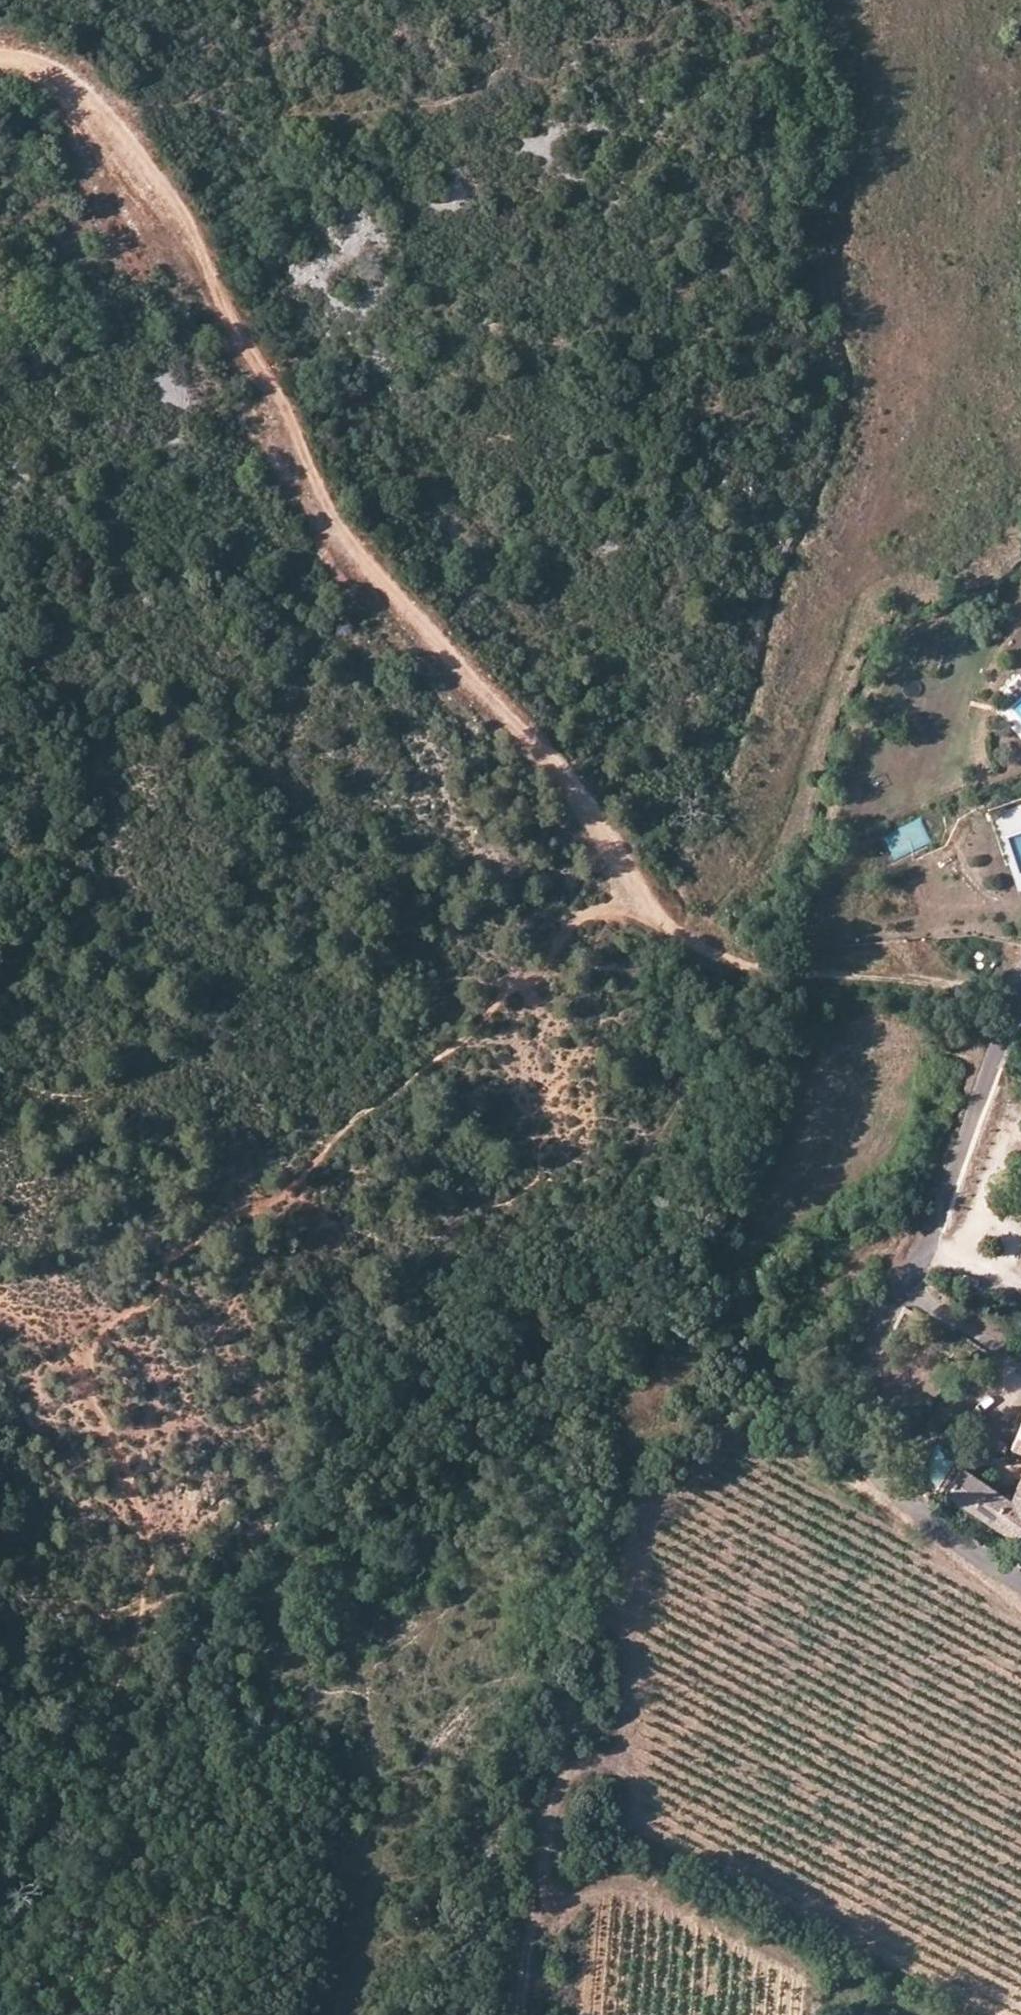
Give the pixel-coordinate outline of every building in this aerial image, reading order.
[(887,835),(898,858),(931,842),(920,819),(887,835)] [(1008,1449),(1020,1455),(1020,1425),(1008,1449)] [(1020,1538),(1020,1465),(1003,1495),(964,1467),(946,1496),(1018,1544),(1020,1538)]
